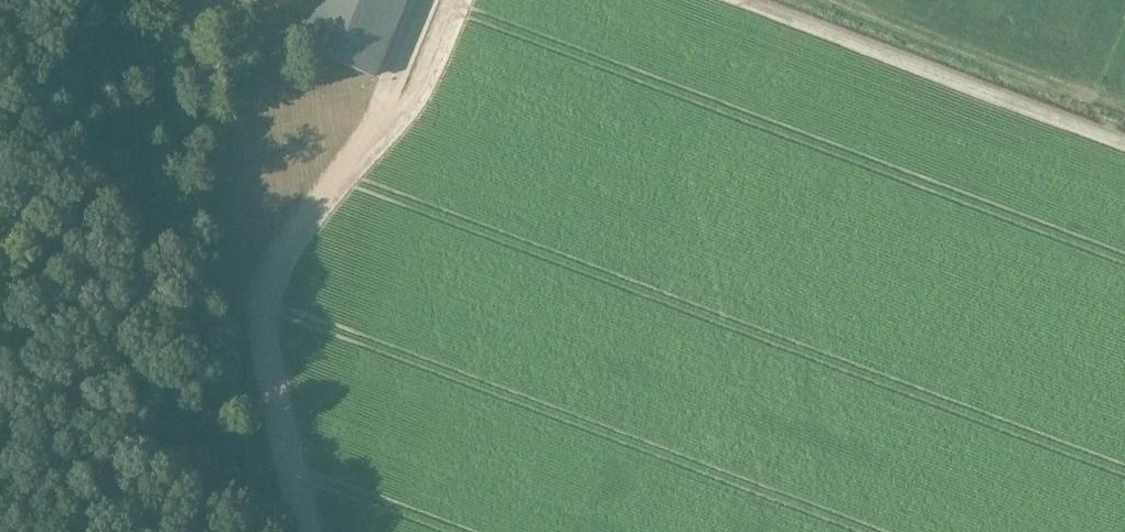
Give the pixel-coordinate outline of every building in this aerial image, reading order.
[(244,13),(260,9),(258,0),(241,0),(244,13)] [(405,0),(311,0),(293,42),(374,75),(405,0)]
